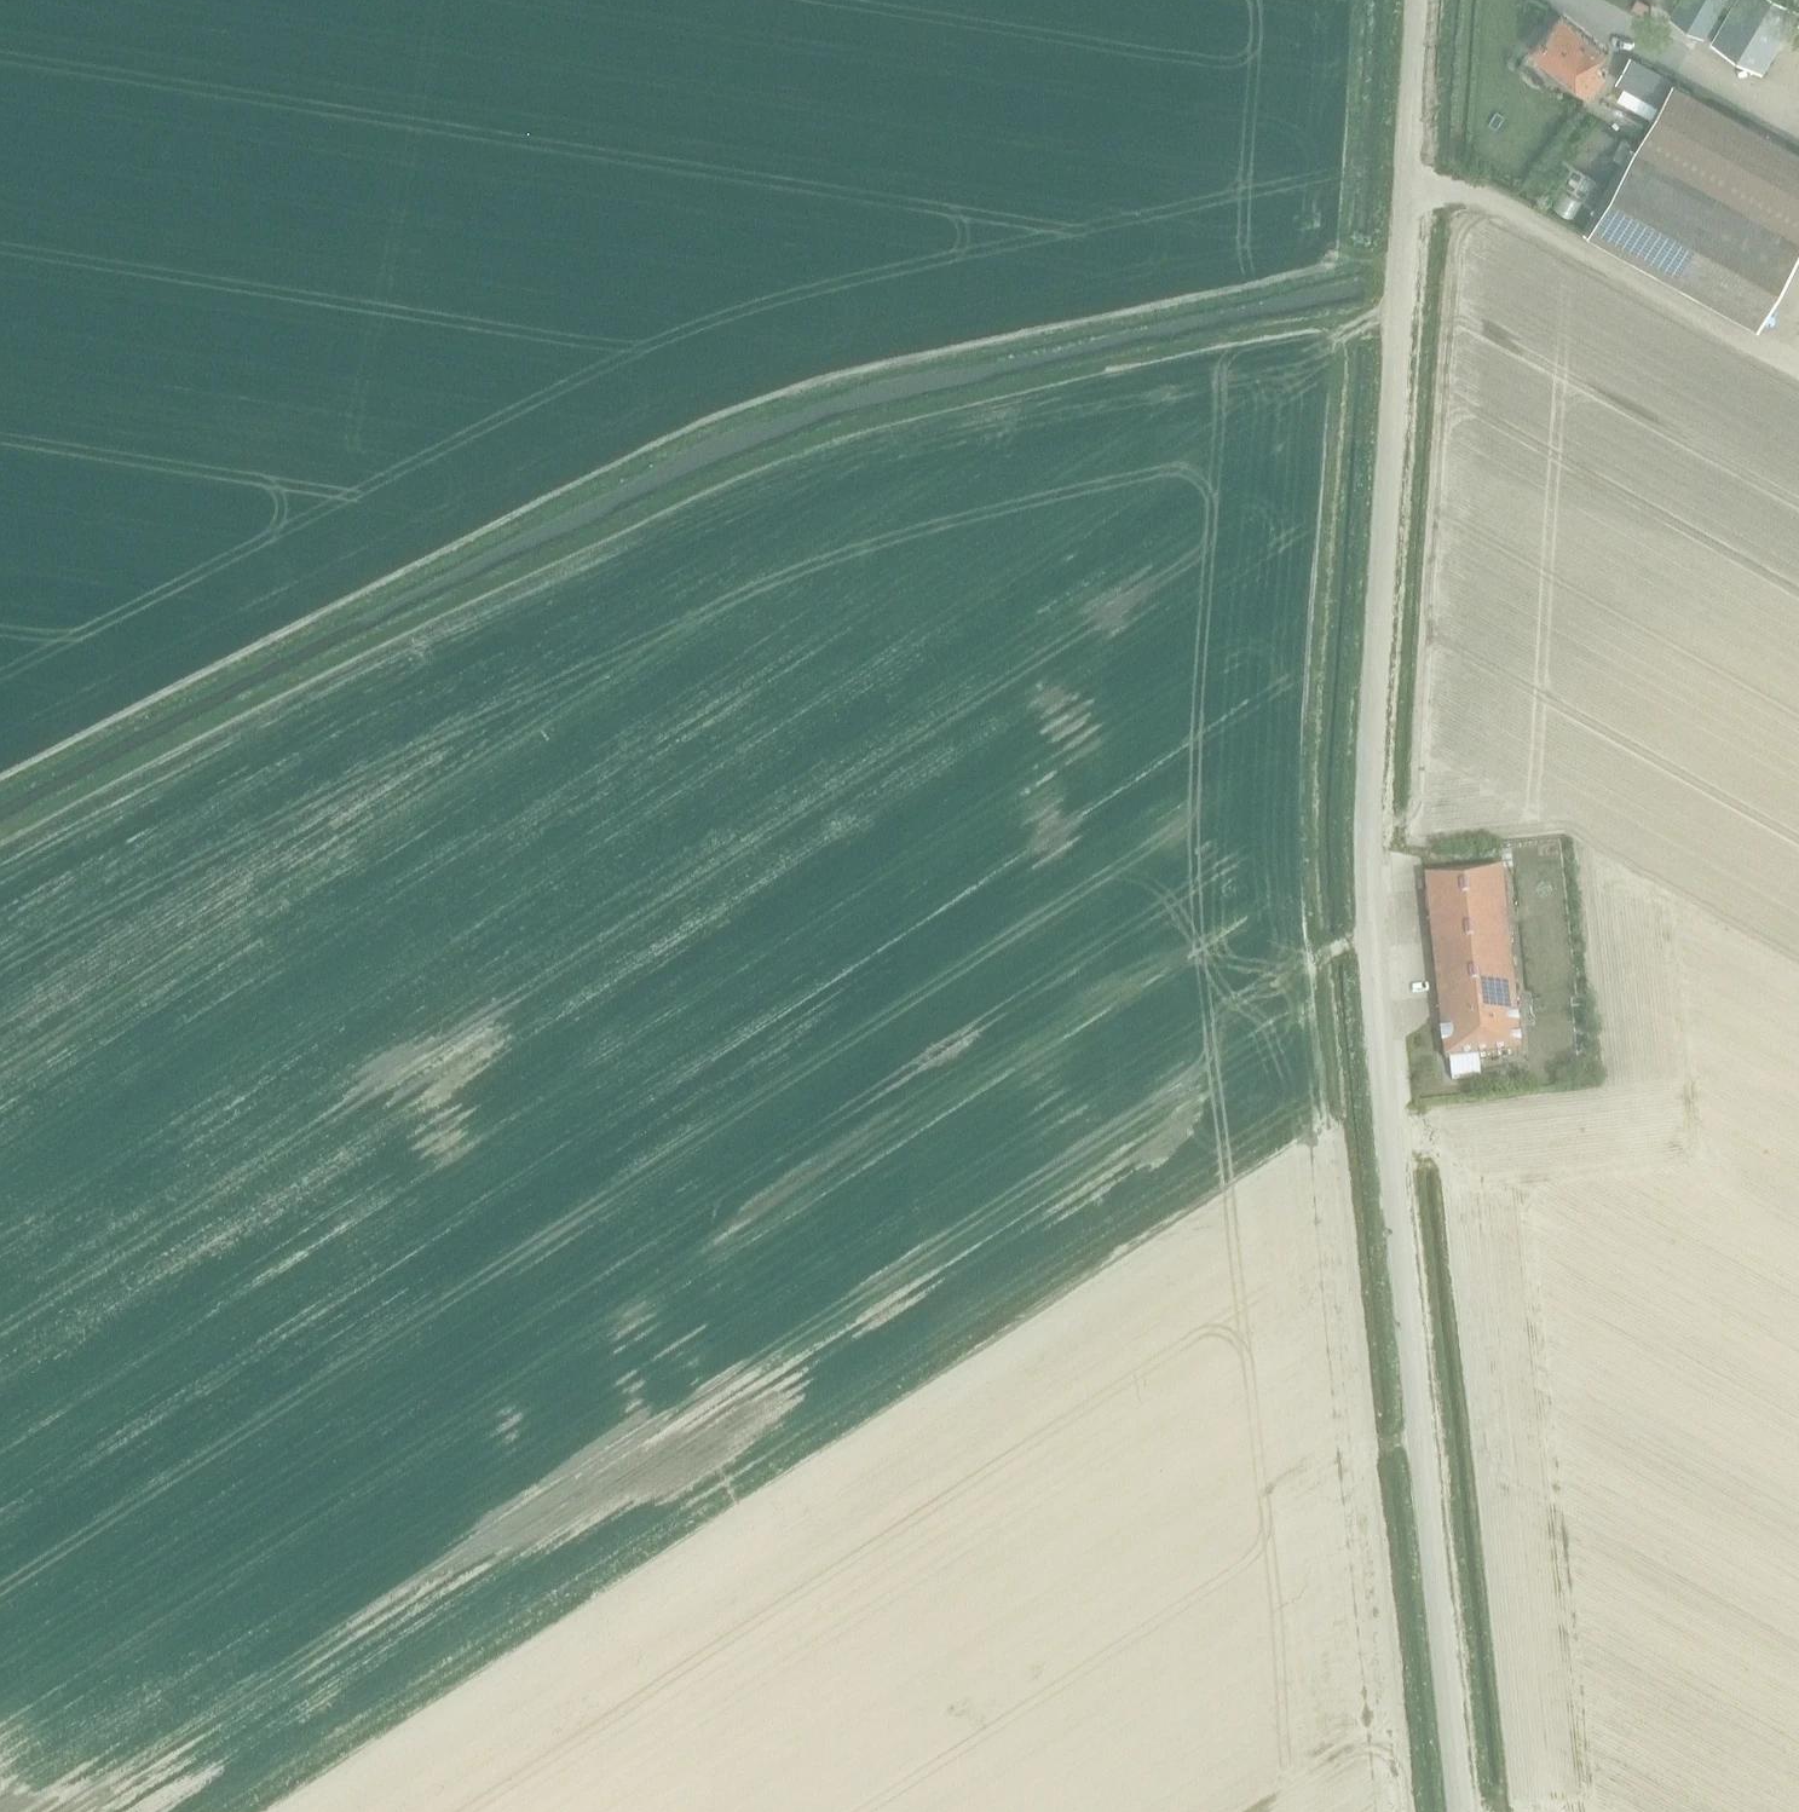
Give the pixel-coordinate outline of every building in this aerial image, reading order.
[(1670,15),(1704,35),(1706,32),(1712,36),(1724,17),(1717,13),(1725,0),(1679,0),(1670,15)] [(1787,0),(1737,0),(1713,40),(1762,70),(1798,8),(1798,7),(1787,0)] [(1533,50),(1588,97),(1607,75),(1596,65),(1604,55),(1561,18),(1533,50)] [(1619,82),(1656,104),(1672,78),(1634,56),(1619,82)] [(1759,325),(1798,252),(1798,146),(1674,77),(1589,231),(1759,325)] [(1578,156),(1567,176),(1587,187),(1598,167),(1578,156)] [(1454,1076),(1483,1073),(1482,1057),(1523,1053),(1503,871),(1428,879),(1448,1061),(1453,1060),(1454,1076)]
